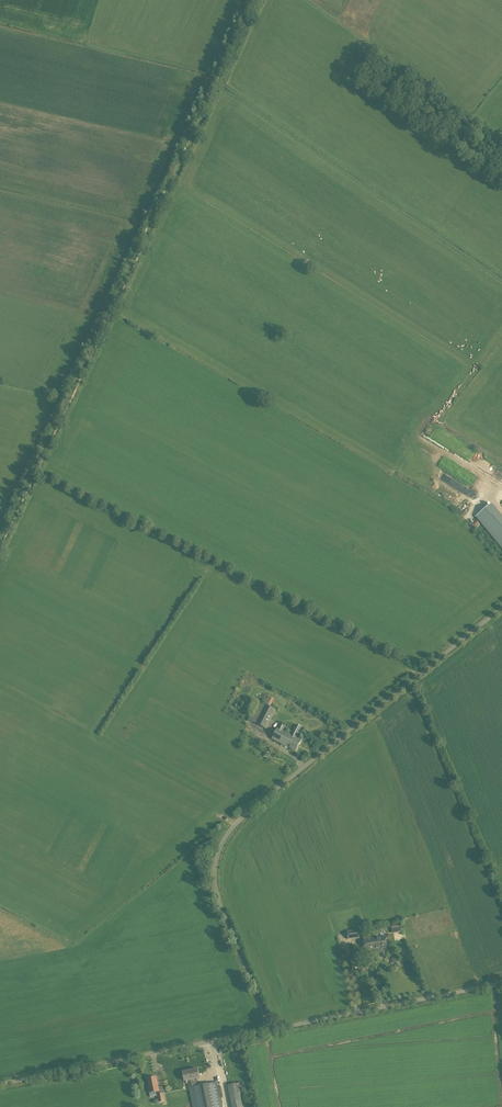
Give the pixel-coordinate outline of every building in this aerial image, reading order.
[(418,449),(428,455),(431,451),(421,445),(418,449)] [(270,707),(274,699),(268,696),(264,704),(259,701),(249,720),(266,729),(276,710),(270,707)] [(285,730),(286,728),(285,727),(280,724),(277,728),(272,739),(296,751),(301,740),(296,738),(301,727),(296,724),(290,735),(283,731),(284,729),(285,730)] [(348,939),(359,938),(358,930),(347,932),(348,939)] [(373,937),(375,949),(387,948),(385,936),(373,937)] [(365,951),(375,949),(373,937),(364,939),(365,951)] [(351,963),(359,962),(357,952),(350,952),(351,963)] [(223,1096),(221,1086),(218,1086),(217,1082),(198,1086),(197,1078),(199,1078),(197,1069),(182,1071),(184,1081),(188,1080),(193,1106),(222,1106),(220,1097),(223,1096)] [(150,1093),(159,1091),(156,1077),(147,1078),(150,1093)] [(241,1082),(228,1085),(232,1106),(246,1106),(241,1082)]
